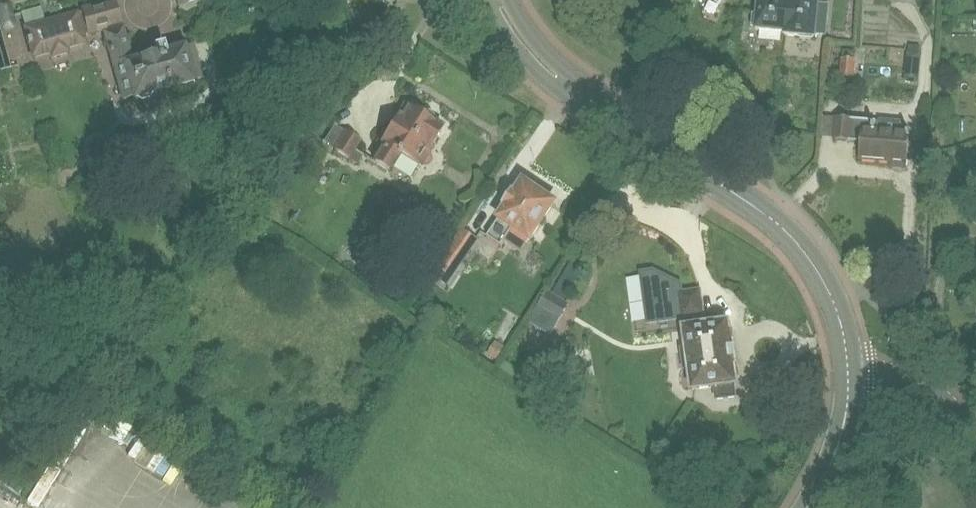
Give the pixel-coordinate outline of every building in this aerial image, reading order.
[(122,27),(122,24),(115,0),(114,0),(100,4),(100,2),(79,7),(81,12),(87,37),(102,33),(105,32),(114,68),(115,67),(123,100),(133,97),(141,101),(149,99),(153,92),(174,86),(176,93),(194,88),(193,81),(200,79),(195,60),(188,62),(185,48),(194,45),(193,44),(167,51),(164,43),(154,45),(157,54),(132,61),(122,27)] [(788,0),(758,0),(755,30),(784,33),(784,35),(788,0)] [(784,35),(815,38),(815,35),(826,36),(828,5),(818,4),(818,0),(788,0),(784,35)] [(11,4),(0,5),(0,28),(15,25),(11,4)] [(34,58),(50,54),(51,59),(69,54),(68,49),(87,44),(85,37),(87,37),(81,12),(25,27),(34,58)] [(905,58),(908,63),(918,64),(919,52),(919,46),(909,45),(909,51),(906,51),(905,58)] [(841,50),(841,58),(853,59),(854,50),(841,50)] [(838,75),(852,76),(853,59),(841,58),(839,58),(838,75)] [(398,154),(418,166),(442,129),(432,122),(433,121),(433,119),(433,118),(433,117),(433,116),(432,115),(432,114),(431,113),(430,113),(429,112),(428,112),(427,112),(425,112),(424,112),(423,113),(422,113),(422,114),(421,115),(409,107),(408,108),(404,105),(397,116),(397,115),(380,142),(384,145),(374,162),(387,171),(398,154)] [(875,122),(836,118),(834,140),(860,143),(859,159),(889,162),(889,166),(907,168),(910,135),(878,132),(879,123),(875,123),(875,122)] [(323,142),(357,163),(363,155),(355,150),(362,140),(345,130),(344,131),(334,125),(323,142)] [(529,240),(553,203),(543,196),(543,195),(542,193),(541,192),(540,191),(539,190),(537,189),(536,189),(534,188),(532,189),(522,182),(515,193),(511,191),(502,205),(505,207),(498,219),(486,237),(499,246),(511,228),(529,240)] [(461,262),(476,240),(462,231),(448,253),(461,262)] [(575,253),(551,294),(563,301),(588,260),(575,253)] [(654,274),(642,276),(648,325),(683,321),(685,329),(704,327),(703,318),(704,318),(701,291),(683,293),(682,284),(654,274)] [(537,306),(528,322),(550,336),(559,319),(560,319),(568,306),(546,292),(537,306)] [(728,328),(727,324),(704,327),(685,329),(687,349),(681,349),(683,371),(690,370),(693,390),(713,387),(715,400),(735,398),(733,385),(735,384),(734,379),(738,377),(737,369),(733,368),(729,341),(733,338),(732,330),(728,328)] [(495,343),(488,355),(497,361),(505,349),(495,343)]
